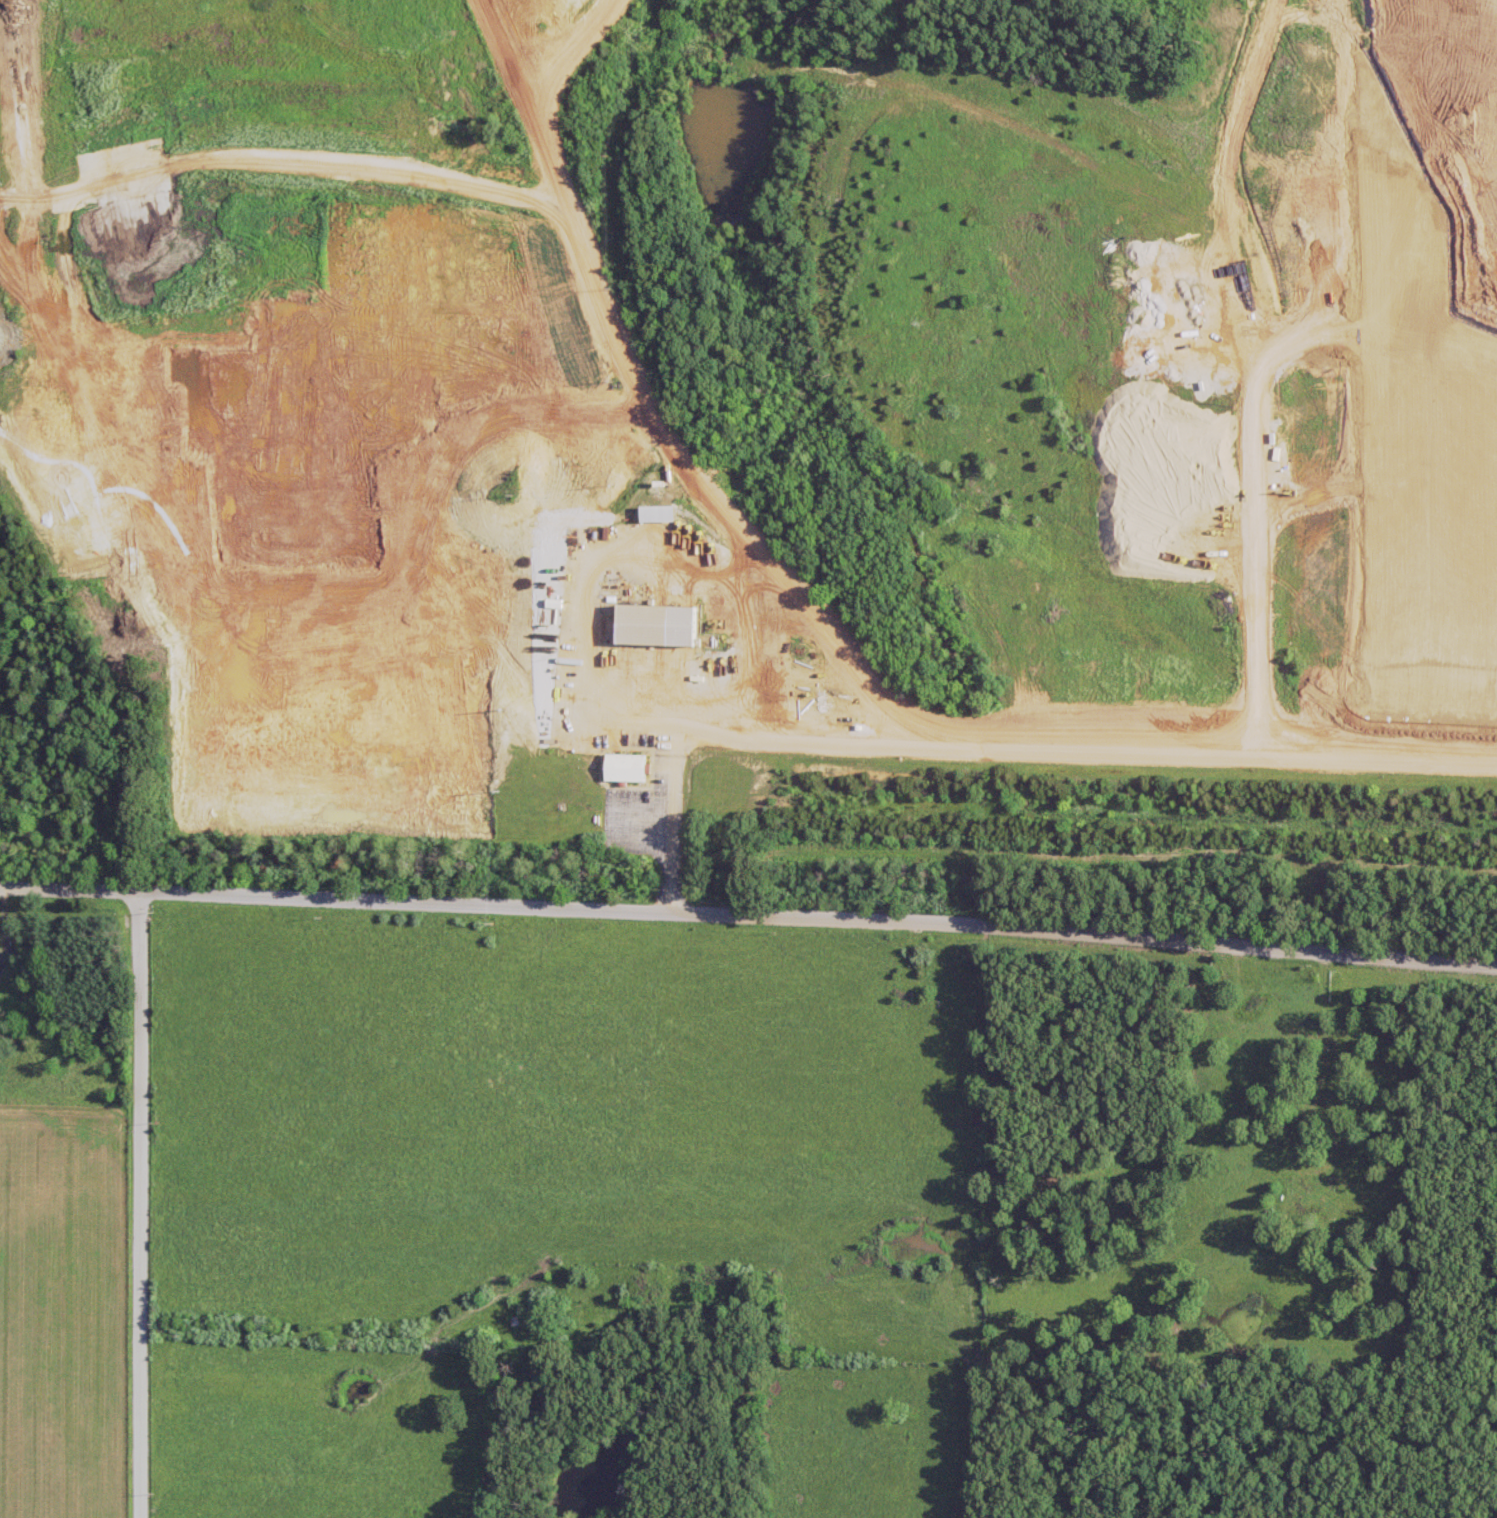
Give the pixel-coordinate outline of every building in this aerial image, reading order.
[(681,522),(681,506),(646,506),(646,522),(681,522)] [(620,645),(703,646),(704,606),(621,605),(620,645)] [(651,781),(651,754),(610,754),(610,781),(651,781)]
